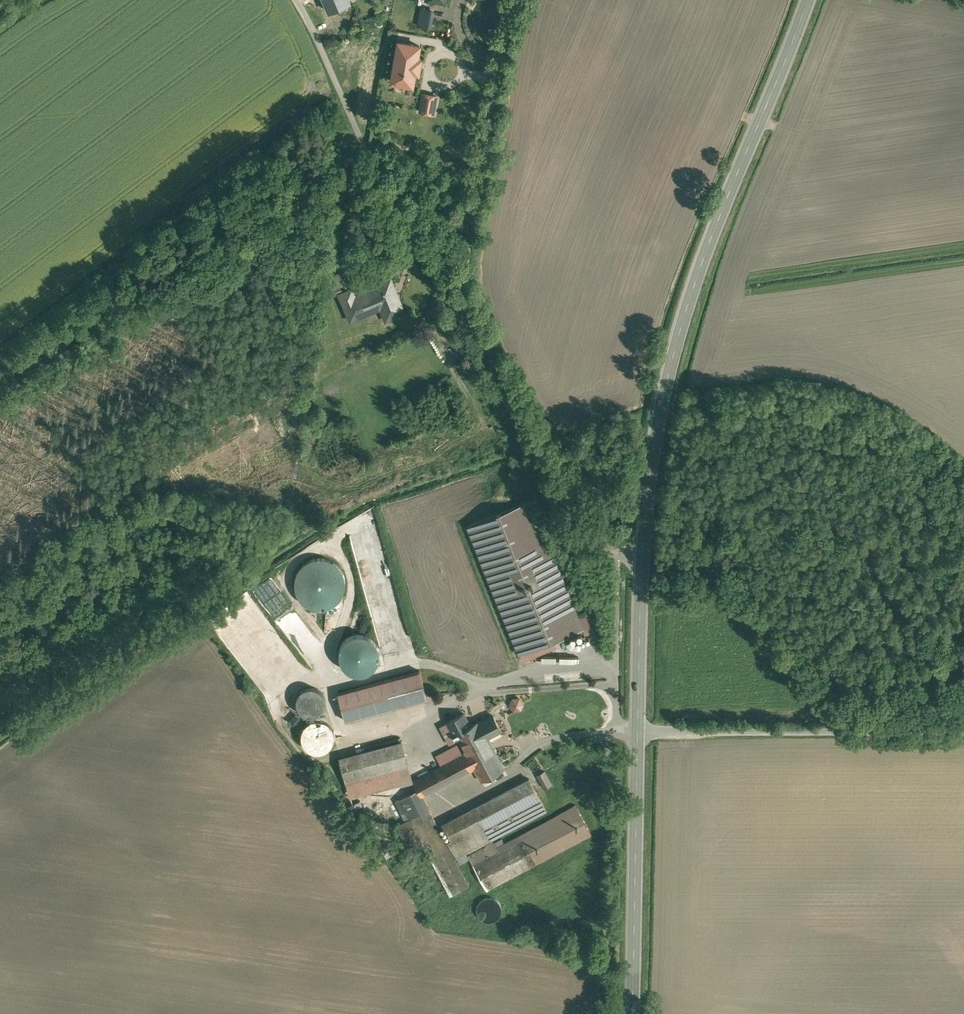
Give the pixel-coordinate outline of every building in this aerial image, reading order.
[(351,0),(324,0),(330,14),(353,4),(351,0)] [(426,45),(401,41),(394,82),(419,86),(420,75),(424,76),(427,57),(424,56),(426,45)] [(441,94),(423,91),(420,113),(438,116),(441,94)] [(403,307),(391,276),(372,284),(373,287),(355,294),(354,294),(362,313),(381,305),(382,308),(390,304),(393,311),(403,307)] [(351,317),(362,313),(354,294),(355,294),(352,287),(340,291),(351,317)] [(129,404),(124,395),(110,403),(116,412),(129,404)] [(534,498),(471,523),(523,652),(585,628),(534,498)] [(420,667),(340,690),(347,717),(427,694),(420,667)] [(457,753),(491,735),(505,728),(497,713),(474,725),(467,712),(442,725),(457,753)] [(507,766),(491,735),(457,753),(412,777),(417,786),(393,798),(406,821),(414,817),(454,893),(470,884),(422,793),(474,765),(482,779),(507,766)] [(342,752),(353,792),(413,776),(402,736),(342,752)] [(546,761),(534,766),(544,785),(556,779),(546,761)] [(549,809),(531,774),(445,820),(463,855),(468,852),(496,837),(549,809)] [(591,833),(575,803),(499,843),(496,837),(468,852),(488,888),(591,833)]
